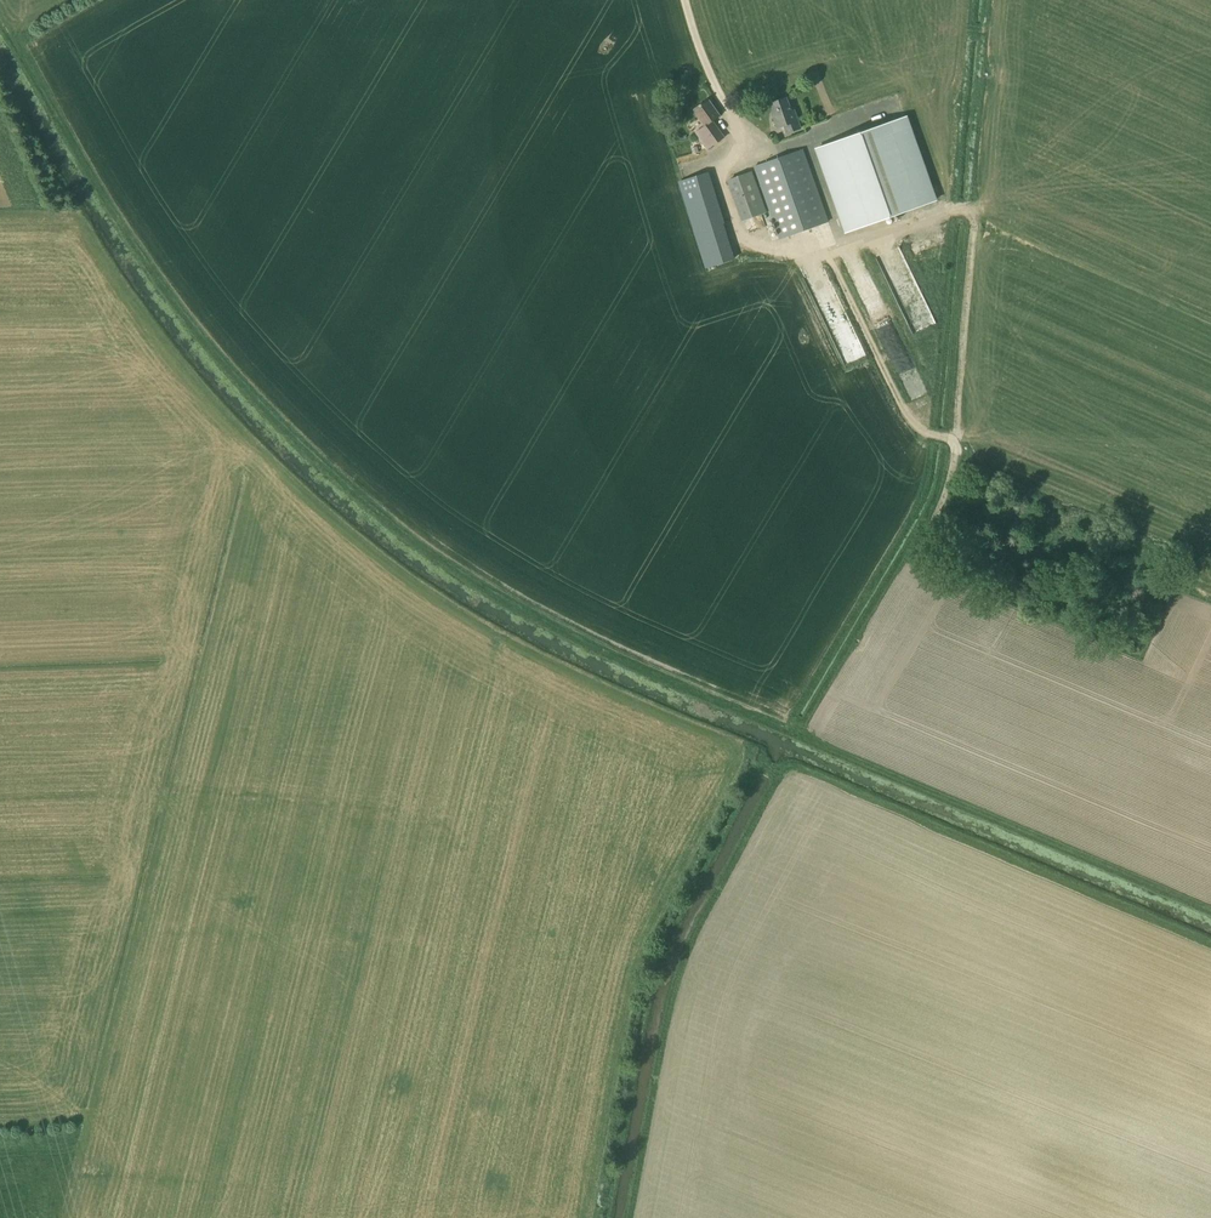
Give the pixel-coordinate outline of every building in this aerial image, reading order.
[(791,112),(786,98),(771,104),(775,117),(774,118),(778,128),(785,126),(787,133),(800,129),(794,111),(791,112)] [(707,149),(725,137),(713,121),(720,116),(708,100),(694,111),(705,127),(704,128),(696,133),(707,149)] [(845,233),(938,200),(908,116),(815,149),(845,233)] [(779,240),(829,222),(803,149),(753,167),(779,240)] [(742,221),(766,213),(752,171),(727,180),(742,221)] [(705,269),(736,259),(724,224),(725,224),(709,172),(677,182),(705,269)] [(839,342),(849,365),(868,356),(857,333),(839,342)] [(903,359),(905,365),(909,364),(903,340),(888,344),(893,362),(903,359)] [(893,375),(899,373),(895,362),(889,365),(893,375)] [(982,548),(985,540),(977,538),(974,545),(982,548)]
